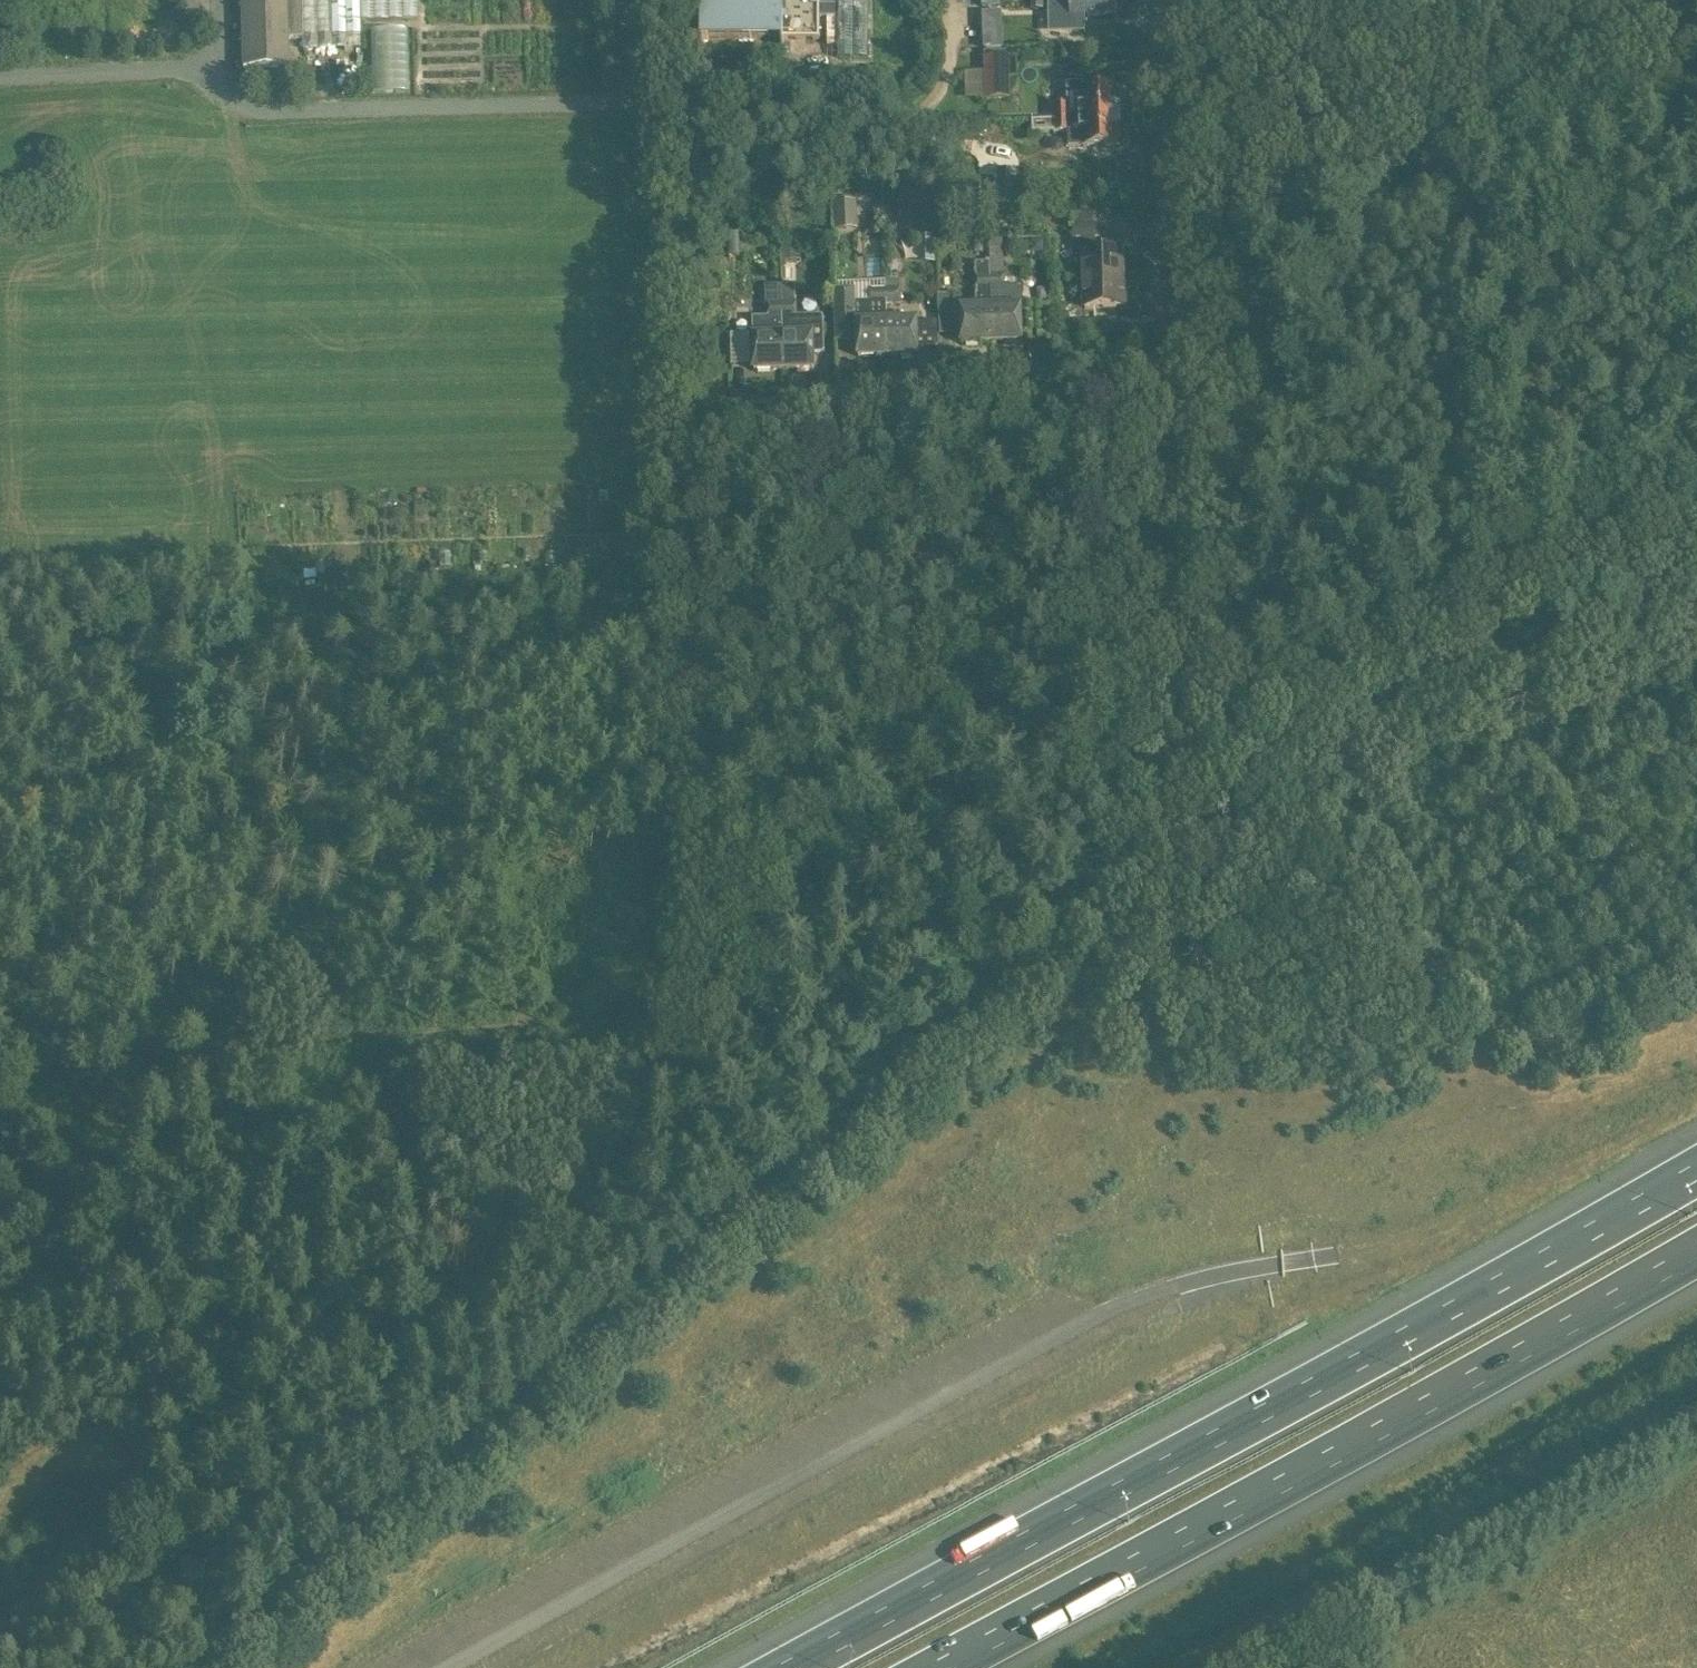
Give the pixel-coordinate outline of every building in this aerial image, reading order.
[(244,67),(288,66),(288,38),(303,38),(302,0),(242,0),(244,67)] [(303,38),(303,48),(361,47),(361,22),(417,21),(417,0),(302,0),(303,38)] [(784,40),(820,39),(820,17),(820,5),(820,0),(691,0),(691,18),(702,18),(702,39),(784,39),(784,40)] [(840,5),(820,5),(820,17),(840,17),(839,59),(869,59),(869,0),(840,0),(840,5)] [(1031,16),(1043,15),(1043,0),(1031,0),(1031,16)] [(1048,29),(1085,28),(1085,16),(1115,15),(1115,17),(1117,17),(1116,0),(1047,0),(1048,29)] [(1003,10),(983,11),(984,48),(986,48),(1004,47),(1003,10)] [(1017,51),(986,52),(987,93),(987,98),(1009,97),(1009,92),(1009,77),(1017,77),(1017,67),(1017,51)] [(967,70),(970,96),(983,94),(980,69),(967,70)] [(1118,88),(1082,89),(1081,81),(1066,82),(1067,105),(1056,106),(1056,119),(1121,117),(1121,106),(1119,106),(1118,88)] [(1121,117),(1056,119),(1057,133),(1068,132),(1069,146),(1083,146),(1084,147),(1120,146),(1120,128),(1121,128),(1121,117)] [(1033,134),(1057,133),(1056,119),(1032,120),(1033,134)] [(996,169),(996,177),(994,204),(1011,205),(1013,170),(996,169)] [(834,215),(857,214),(856,200),(834,201),(834,215)] [(1084,239),(1085,280),(1125,279),(1124,251),(1096,252),(1096,239),(1101,238),(1101,225),(1072,226),(1073,239),(1084,239)] [(783,237),(783,261),(802,261),(802,237),(783,237)] [(977,308),(961,309),(962,343),(992,342),(990,274),(990,263),(976,264),(977,276),(976,276),(977,290),(978,290),(978,294),(977,294),(977,308)] [(1004,274),(990,274),(992,342),(1022,341),(1021,307),(1021,287),(1004,287),(1004,275),(1004,274)] [(886,279),(887,286),(900,286),(900,278),(886,279)] [(1125,279),(1085,280),(1085,308),(1125,307),(1125,279)] [(766,318),(753,318),(754,370),(784,369),(782,290),(782,285),(765,286),(766,318)] [(796,285),(782,285),(782,290),(784,369),(814,369),(814,353),(825,353),(824,316),(797,317),(796,285)] [(887,290),(887,303),(901,303),(900,286),(887,286),(887,290)] [(887,303),(887,290),(872,290),(873,303),(855,304),(854,291),(836,291),(837,340),(858,339),(858,357),(888,356),(887,318),(887,303)] [(918,355),(918,347),(917,321),(917,317),(887,318),(888,356),(918,355)] [(1090,793),(1090,811),(1103,811),(1102,793),(1090,793)]
